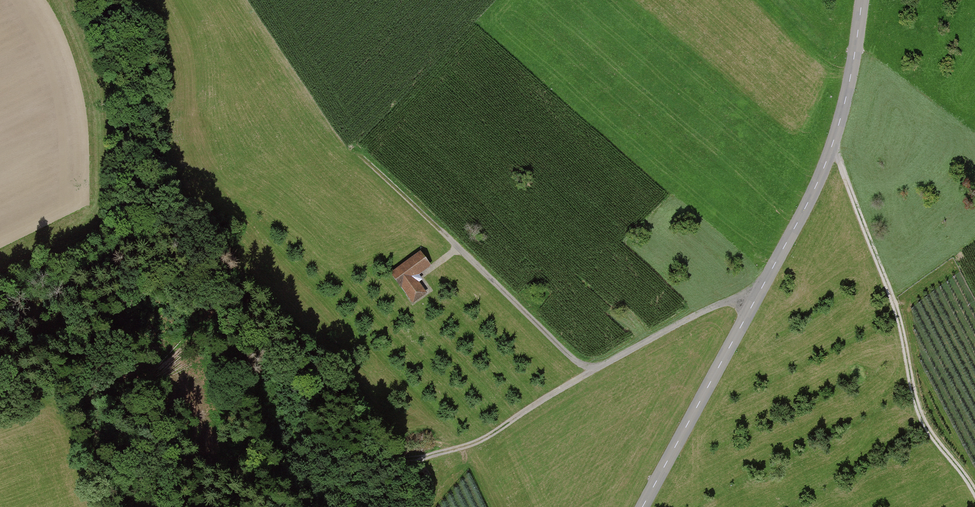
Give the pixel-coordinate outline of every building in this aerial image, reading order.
[(426,265),(417,252),(388,274),(409,302),(423,292),(411,276),(426,265)]
